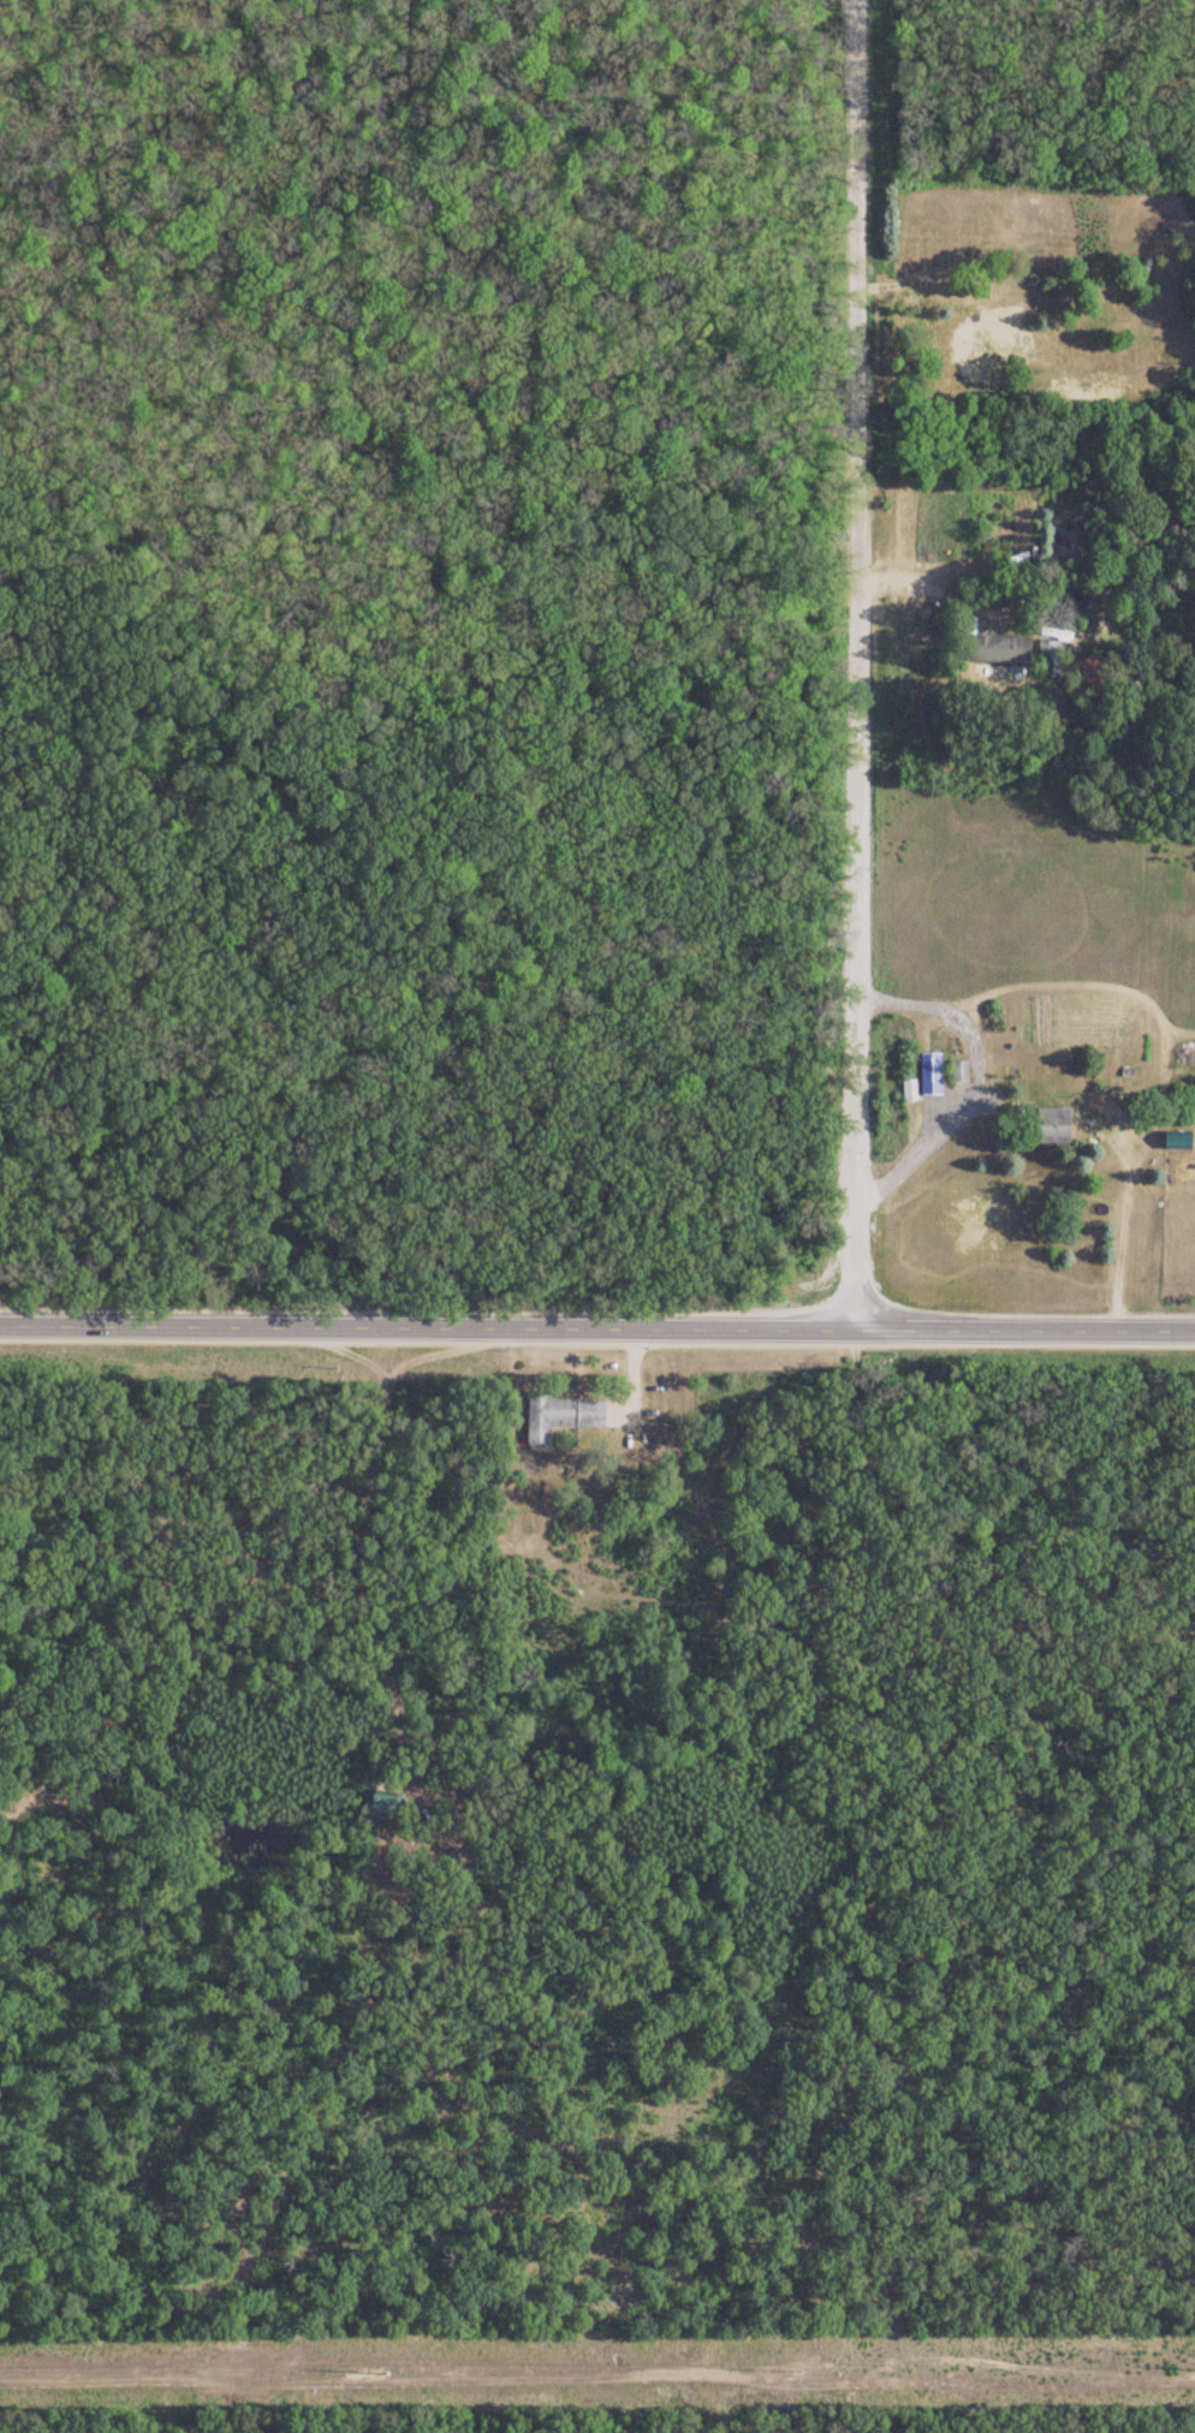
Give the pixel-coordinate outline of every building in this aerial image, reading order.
[(969,664),(1028,665),(1028,637),(970,637),(969,664)] [(918,1096),(939,1096),(939,1054),(918,1054),(918,1096)] [(1069,1144),(1069,1109),(1034,1109),(1034,1144),(1069,1144)] [(1163,1151),(1191,1151),(1191,1131),(1163,1131),(1163,1151)] [(603,1430),(604,1399),(526,1398),(525,1434),(543,1434),(543,1429),(603,1430)] [(363,1817),(391,1823),(397,1797),(370,1790),(363,1817)]
